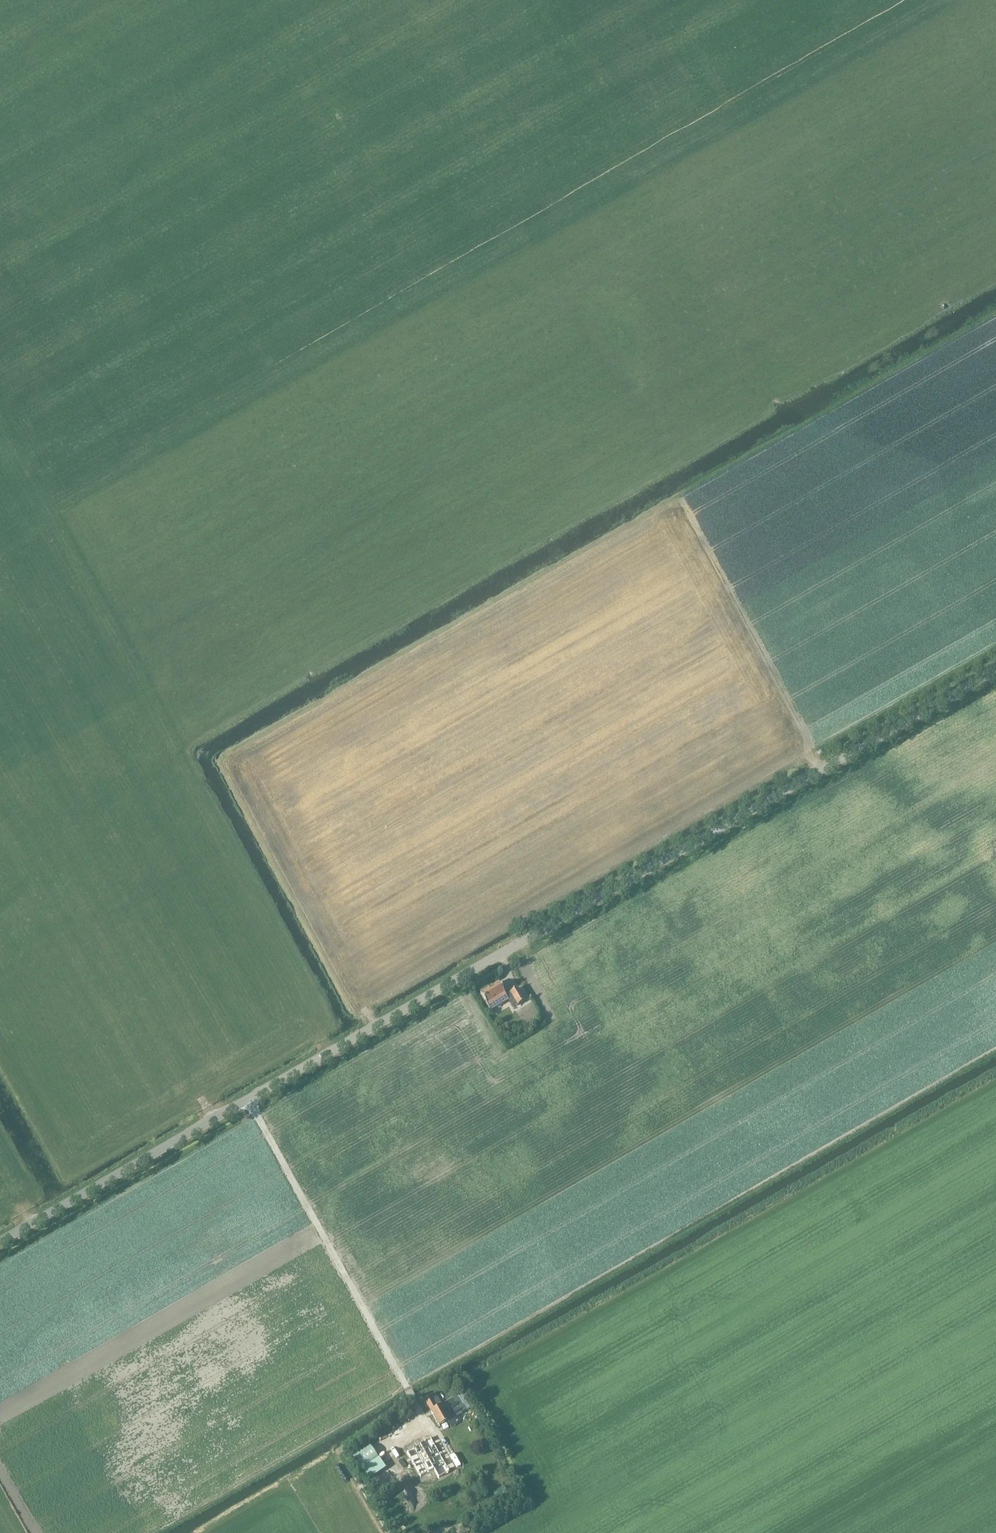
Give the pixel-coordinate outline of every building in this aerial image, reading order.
[(499,982),(480,994),(490,1011),(514,997),(519,1005),(525,1001),(518,988),(511,992),(511,993),(507,995),(499,982)] [(439,1427),(462,1413),(454,1398),(442,1405),(435,1393),(423,1400),(439,1427)] [(432,1431),(403,1448),(417,1473),(434,1463),(441,1475),(444,1473),(453,1469),(432,1431)] [(413,1486),(410,1490),(416,1497),(420,1494),(413,1486)]
